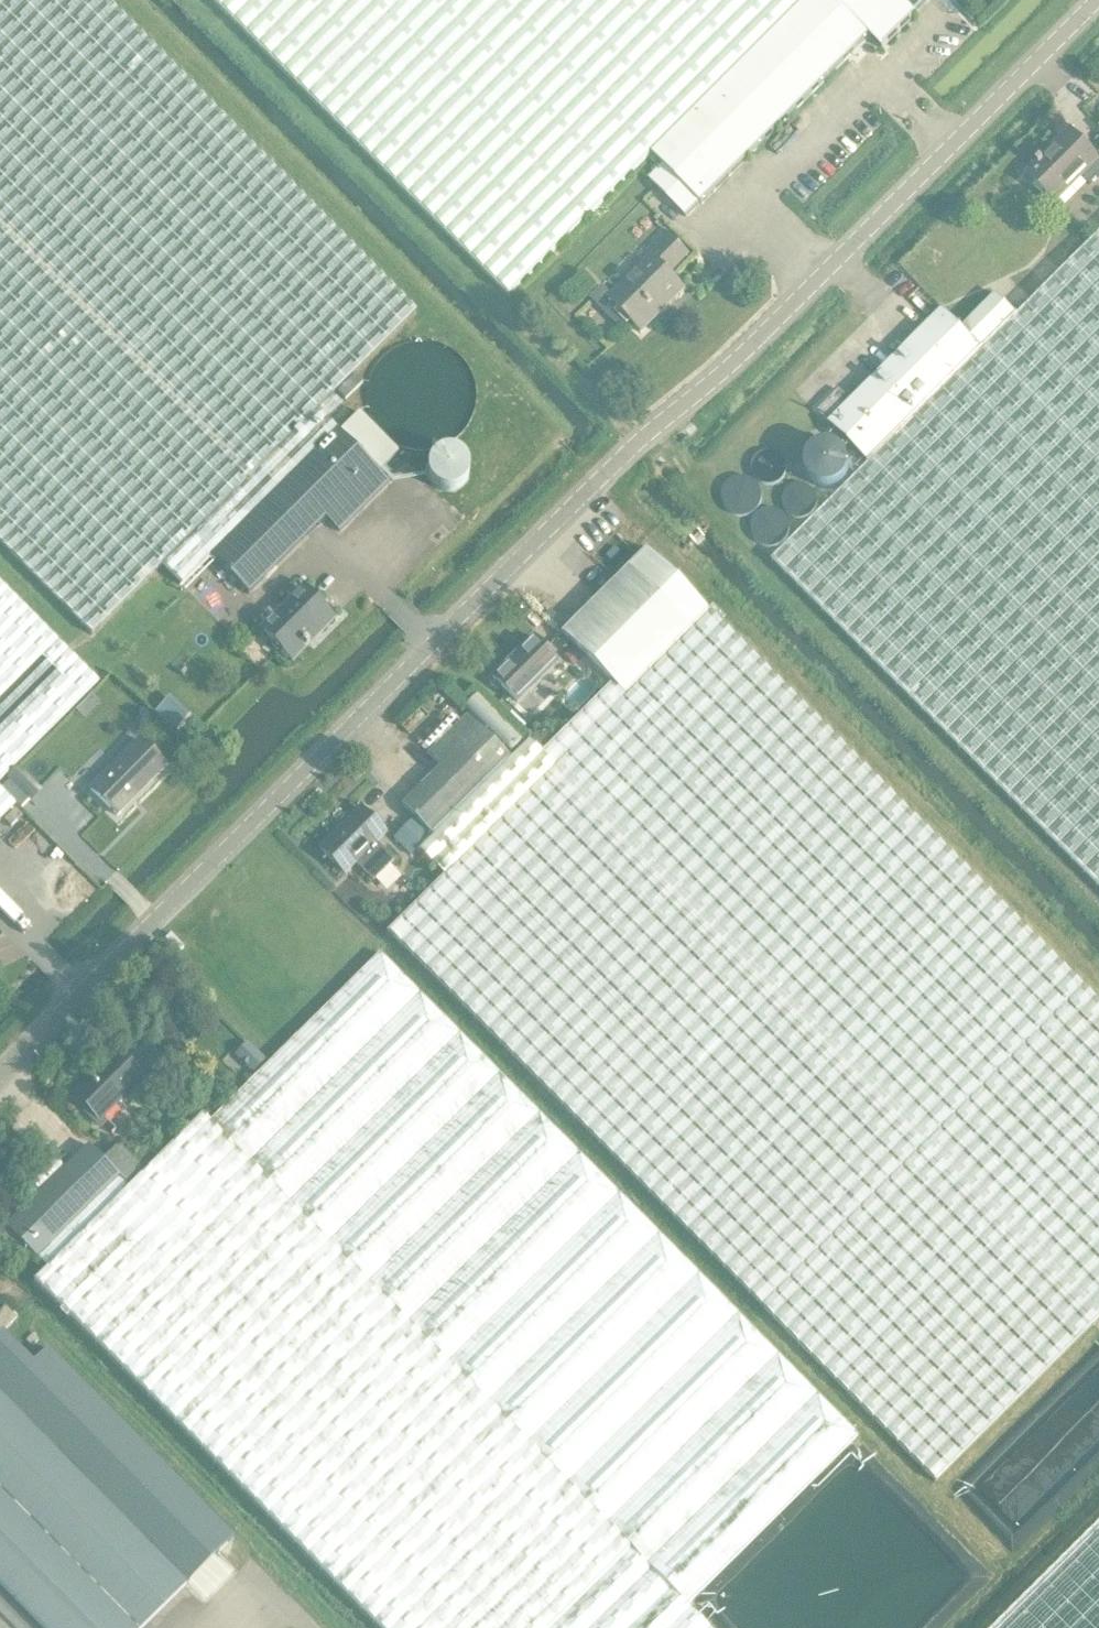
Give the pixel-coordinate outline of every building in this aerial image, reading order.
[(327,419),(341,405),(330,394),(415,310),(107,0),(0,0),(0,542),(90,633),(161,564),(181,584),(210,555),(248,593),(325,517),(339,531),(389,482),(378,472),(397,454),(359,414),(339,432),(327,419)] [(511,297),(652,156),(663,167),(647,182),(668,201),(685,219),(700,204),(702,206),(754,154),(860,48),(871,38),(879,46),(883,50),(885,48),(910,22),(917,16),(915,14),(929,0),(214,0),(511,297)] [(1025,174),(1056,205),(1056,204),(1054,202),(1079,177),(1088,185),(1098,174),(1098,158),(1096,161),(1067,132),(1066,133),(1068,135),(1040,162),(1038,160),(1034,164),(1037,166),(1028,175),(1025,173),(1025,174)] [(650,324),(648,323),(682,289),(667,274),(685,256),(664,235),(644,254),(649,259),(608,300),(633,326),(632,327),(639,334),(650,324)] [(868,463),(870,466),(774,561),(1063,853),(1098,888),(1098,239),(1018,317),(996,295),(961,329),(942,310),(829,424),(868,463)] [(448,349),(444,347),(440,345),(436,344),(433,343),(429,342),(422,342),(417,342),(415,342),(409,343),(406,344),(402,345),(399,346),(395,349),(391,351),(387,354),(384,356),(380,360),(378,362),(376,365),(374,368),(372,372),(370,376),(369,380),(368,383),(367,387),(367,390),(366,394),(366,399),(367,402),(367,406),(368,408),(369,413),(370,416),(371,419),(373,423),(374,425),(376,428),(379,431),(381,434),(383,436),(388,440),(392,443),(395,445),(398,446),(401,448),(407,449),(413,451),(417,451),(420,451),(426,451),(429,451),(434,450),(439,449),(442,447),(447,445),(450,443),(453,441),(458,438),(461,434),(463,432),(465,430),(467,427),(468,425),(471,420),(472,417),(473,415),(474,412),(474,409),(475,405),(476,401),(476,395),(476,391),(475,388),(474,384),(474,382),(473,379),(472,376),(470,371),(468,369),(465,364),(462,360),(460,358),(456,354),(451,351),(448,349)] [(362,381),(354,373),(336,390),(344,398),(362,381)] [(839,390),(817,412),(826,422),(848,400),(839,390)] [(428,468),(427,472),(428,475),(429,479),(430,482),(432,485),(435,488),(438,490),(441,491),(444,492),(448,492),(451,492),(455,491),(458,490),(461,488),(463,485),(465,482),(467,479),(468,475),(468,472),(468,468),(467,465),(465,462),(463,459),(461,456),(458,454),(455,453),(451,452),(448,452),(444,452),(441,453),(440,453),(438,454),(435,456),(432,459),(430,462),(429,465),(428,468)] [(615,548),(605,558),(609,563),(619,553),(615,548)] [(1098,1319),(1098,1007),(642,550),(558,635),(572,648),(582,658),(609,685),(539,756),(526,743),(509,759),(465,714),(425,753),(438,766),(400,804),(428,832),(431,835),(416,849),(444,877),(387,934),(935,1483),(1098,1319)] [(96,684),(0,587),(0,780),(96,684)] [(300,589),(259,630),(292,662),(332,621),(300,589)] [(531,640),(490,680),(515,705),(555,664),(531,640)] [(582,658),(572,648),(564,656),(574,666),(582,658)] [(432,744),(450,727),(442,719),(424,736),(432,744)] [(163,766),(137,740),(89,789),(116,815),(163,766)] [(18,768),(7,779),(9,780),(31,802),(42,791),(18,768)] [(14,806),(0,792),(0,820),(14,806)] [(373,841),(383,832),(359,807),(318,847),(342,872),(353,861),(371,879),(391,859),(373,841)] [(393,839),(410,855),(416,849),(431,835),(428,832),(414,818),(393,839)] [(690,1600),(852,1436),(630,1212),(377,955),(206,1124),(198,1115),(142,1171),(116,1144),(100,1159),(87,1146),(5,1225),(34,1256),(44,1265),(48,1269),(35,1282),(70,1319),(231,1481),(378,1627),(708,1627),(685,1605),(690,1600)] [(164,1064),(143,1042),(124,1061),(115,1052),(72,1094),(85,1107),(89,1103),(103,1117),(141,1079),(145,1083),(164,1064)] [(265,1061),(246,1043),(235,1055),(253,1073),(265,1061)] [(0,1311),(0,1334),(1,1333),(15,1319),(3,1308),(0,1311)] [(184,1584),(231,1537),(45,1349),(31,1363),(1,1333),(0,1334),(0,1398),(184,1584)] [(43,1627),(139,1627),(184,1584),(0,1398),(0,1585),(43,1627)] [(991,1627),(1098,1627),(1098,1520),(991,1627)]
